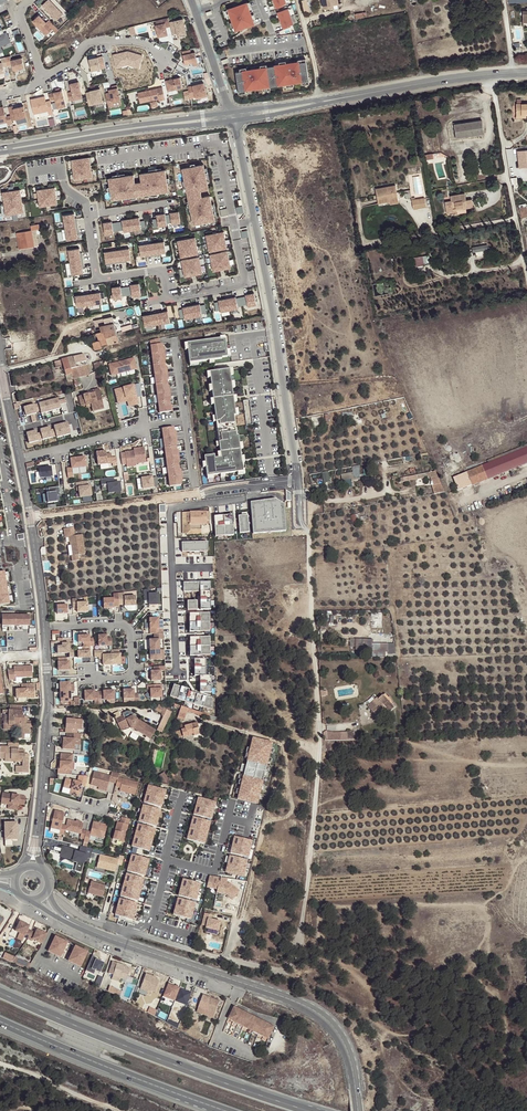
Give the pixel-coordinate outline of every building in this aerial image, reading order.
[(64,15),(52,0),(37,0),(36,1),(53,23),(64,15)] [(276,10),(287,5),(285,0),(273,0),(276,10)] [(302,1),(304,12),(310,13),(307,0),(304,0),(302,1)] [(324,9),(338,6),(337,0),(322,0),(324,9)] [(248,4),(227,11),(235,34),(256,27),(248,4)] [(288,9),(277,14),(283,30),(294,26),(288,9)] [(45,23),(39,15),(31,22),(47,39),(56,28),(49,20),(45,23)] [(183,21),(171,23),(173,35),(177,34),(178,38),(188,36),(183,21)] [(165,23),(155,26),(157,39),(168,36),(165,23)] [(2,30),(0,31),(0,46),(9,42),(6,33),(3,34),(2,30)] [(141,50),(114,54),(116,68),(143,64),(141,50)] [(196,53),(183,56),(185,66),(198,64),(196,53)] [(97,70),(106,68),(103,56),(94,59),(97,70)] [(11,57),(5,58),(7,66),(13,65),(14,70),(25,68),(22,58),(12,61),(11,57)] [(306,64),(235,74),(238,95),(309,84),(306,64)] [(165,81),(168,92),(183,88),(180,77),(165,81)] [(61,87),(59,79),(51,81),(53,89),(61,87)] [(72,92),(68,93),(69,101),(82,98),(79,82),(70,84),(72,92)] [(204,85),(188,88),(190,99),(195,98),(196,101),(208,98),(204,85)] [(105,93),(109,107),(113,106),(112,102),(120,100),(117,88),(109,90),(110,92),(105,93)] [(162,88),(137,94),(139,105),(164,100),(162,88)] [(86,93),(89,106),(93,105),(93,104),(103,102),(100,89),(90,91),(90,92),(86,93)] [(62,90),(49,94),(50,101),(55,100),(56,102),(58,101),(59,108),(66,107),(62,90)] [(50,101),(46,101),(45,96),(31,99),(34,114),(48,111),(49,115),(53,114),(50,101)] [(516,115),(526,115),(526,114),(526,104),(516,104),(516,115)] [(11,116),(6,117),(3,106),(0,107),(0,124),(7,122),(8,125),(12,124),(12,121),(11,116)] [(13,106),(9,107),(11,116),(12,121),(26,117),(24,106),(13,109),(13,106)] [(482,121),(455,125),(457,138),(484,135),(482,121)] [(518,151),(519,168),(526,167),(526,166),(526,164),(526,150),(518,151)] [(90,156),(71,159),(73,177),(93,175),(90,156)] [(204,161),(182,166),(193,222),(216,218),(210,191),(202,193),(201,187),(209,186),(204,161)] [(134,172),(108,175),(111,197),(170,188),(166,166),(139,170),(141,179),(135,180),(134,172)] [(55,185),(37,188),(39,205),(57,203),(55,185)] [(378,203),(389,201),(389,198),(397,197),(395,185),(375,189),(378,203)] [(20,188),(2,190),(5,214),(23,211),(20,188)] [(447,213),(457,212),(457,210),(466,209),(473,207),(472,200),(466,201),(465,194),(450,196),(451,201),(445,202),(447,213)] [(424,198),(411,200),(413,209),(426,207),(424,198)] [(157,218),(153,219),(154,226),(181,222),(179,208),(169,210),(170,213),(165,213),(165,211),(156,213),(157,218)] [(74,211),(63,213),(66,240),(78,238),(74,211)] [(113,219),(103,221),(104,234),(146,227),(144,218),(141,219),(140,214),(121,218),(122,220),(113,222),(113,219)] [(32,231),(36,230),(39,229),(38,225),(31,226),(32,230),(16,233),(17,237),(19,237),(20,243),(21,249),(34,247),(32,231)] [(223,230),(206,233),(208,250),(227,246),(223,230)] [(195,236),(178,239),(180,256),(198,252),(195,236)] [(163,239),(139,243),(141,255),(166,251),(163,239)] [(474,246),(476,256),(490,253),(489,244),(474,246)] [(130,246),(104,250),(105,261),(131,258),(130,246)] [(79,247),(68,249),(71,274),(84,271),(79,247)] [(228,249),(209,253),(212,270),(231,266),(228,249)] [(199,255),(182,259),(184,276),(202,271),(199,255)] [(418,265),(427,263),(426,255),(416,256),(418,265)] [(121,284),(111,286),(113,298),(141,294),(138,281),(130,283),(131,285),(121,287),(121,284)] [(99,290),(76,294),(77,306),(101,302),(99,290)] [(219,301),(215,302),(216,311),(257,304),(254,292),(245,293),(246,296),(237,298),(237,295),(218,298),(219,301)] [(200,302),(182,306),(183,309),(179,310),(181,319),(207,314),(205,304),(201,304),(200,302)] [(167,310),(143,314),(145,326),(170,321),(167,310)] [(106,337),(117,334),(112,317),(104,319),(105,324),(100,325),(102,332),(104,331),(106,337)] [(101,345),(108,343),(106,337),(104,331),(102,332),(97,333),(99,340),(101,345)] [(119,341),(117,334),(106,337),(108,343),(119,341)] [(225,336),(188,341),(189,361),(227,355),(225,336)] [(101,347),(101,345),(99,340),(93,342),(95,349),(101,347)] [(162,342),(150,343),(159,413),(171,411),(162,342)] [(84,355),(73,358),(75,364),(85,362),(84,355)] [(134,356),(108,363),(110,375),(137,368),(134,356)] [(72,357),(67,359),(70,371),(76,370),(79,378),(89,375),(88,373),(86,365),(76,367),(75,364),(73,358),(72,357)] [(67,359),(54,362),(55,368),(60,367),(62,370),(64,370),(67,381),(73,380),(75,387),(80,386),(80,383),(78,383),(77,379),(79,378),(76,370),(70,371),(67,359)] [(105,368),(103,362),(103,361),(94,364),(95,370),(105,368)] [(228,366),(209,370),(206,370),(217,452),(204,454),(207,473),(243,468),(228,366)] [(134,383),(114,388),(117,401),(126,398),(129,406),(138,403),(134,383)] [(99,389),(92,391),(93,393),(87,394),(79,397),(81,406),(90,404),(92,411),(103,409),(99,389)] [(56,400),(22,409),(25,418),(29,416),(31,424),(35,423),(33,416),(35,415),(35,413),(39,412),(40,415),(49,412),(59,410),(58,406),(65,404),(64,400),(57,402),(56,400)] [(67,424),(53,428),(54,431),(56,438),(56,439),(70,436),(67,424)] [(173,425),(162,427),(169,485),(181,484),(173,425)] [(49,429),(39,432),(40,434),(42,442),(56,438),(54,431),(49,432),(49,429)] [(35,433),(26,435),(28,445),(42,442),(40,434),(36,435),(35,433)] [(134,451),(125,452),(127,467),(136,466),(135,462),(146,461),(144,445),(134,446),(134,451)] [(488,464),(502,458),(526,448),(526,445),(487,461),(488,464)] [(488,464),(453,478),(459,491),(497,475),(526,463),(526,448),(502,458),(488,464)] [(105,449),(96,450),(98,464),(118,462),(116,456),(112,456),(111,453),(106,454),(105,449)] [(85,455),(70,457),(71,468),(86,465),(85,455)] [(50,463),(39,464),(41,477),(53,476),(50,463)] [(137,471),(148,471),(148,463),(137,463),(137,471)] [(432,485),(434,494),(444,493),(437,475),(435,472),(427,473),(417,475),(417,479),(430,477),(431,481),(432,481),(434,485),(432,485)] [(152,475),(141,476),(142,488),(153,486),(152,475)] [(120,479),(106,481),(108,491),(121,491),(120,479)] [(352,486),(351,481),(351,480),(342,481),(343,488),(352,486)] [(90,483),(78,485),(79,497),(92,496),(90,483)] [(55,489),(45,491),(46,494),(41,495),(42,502),(58,500),(55,489)] [(250,508),(253,534),(266,533),(266,530),(277,529),(277,532),(285,531),(284,513),(281,513),(280,502),(275,499),(253,502),(253,508),(250,508)] [(188,521),(182,522),(182,533),(186,533),(189,531),(189,529),(200,529),(200,526),(206,525),(205,521),(209,520),(209,517),(209,512),(188,512),(188,521)] [(360,514),(351,515),(353,524),(357,523),(357,522),(361,521),(361,520),(368,518),(367,515),(369,515),(369,512),(360,514)] [(232,515),(214,516),(215,536),(233,535),(232,515)] [(247,515),(238,516),(239,533),(249,532),(247,515)] [(71,528),(61,529),(62,538),(69,537),(69,543),(71,542),(71,546),(72,555),(70,555),(71,561),(78,561),(77,555),(84,554),(82,535),(72,536),(71,528)] [(207,542),(181,543),(181,552),(207,552),(207,542)] [(0,570),(0,604),(9,602),(4,570),(0,570)] [(210,610),(210,582),(183,582),(183,592),(199,592),(200,610),(210,610)] [(144,590),(144,601),(149,601),(149,605),(158,605),(158,594),(149,594),(148,589),(144,590)] [(118,593),(113,594),(113,599),(103,599),(103,609),(114,609),(114,607),(119,607),(119,605),(118,593)] [(118,593),(119,605),(124,605),(125,606),(136,606),(135,597),(124,597),(124,593),(118,593)] [(77,603),(77,599),(72,599),(72,608),(77,608),(77,613),(88,612),(88,603),(77,603)] [(197,600),(188,600),(188,610),(197,610),(197,600)] [(66,603),(55,604),(56,613),(67,613),(66,603)] [(28,613),(2,614),(2,624),(29,624),(28,613)] [(189,613),(189,632),(209,631),(209,613),(189,613)] [(149,618),(150,634),(154,634),(163,633),(163,629),(159,629),(158,618),(149,618)] [(106,633),(97,633),(97,646),(112,646),(111,637),(107,637),(106,633)] [(159,640),(163,639),(163,633),(154,634),(154,640),(149,640),(149,650),(159,650),(159,640)] [(94,646),(94,638),(89,638),(89,635),(78,636),(78,643),(83,642),(83,647),(87,646),(94,646)] [(209,637),(189,637),(190,656),(210,655),(209,637)] [(73,647),(73,643),(69,644),(69,643),(62,643),(62,646),(57,647),(57,653),(69,653),(69,657),(74,657),(73,647)] [(88,651),(87,646),(83,647),(82,647),(82,651),(78,651),(78,658),(90,657),(90,651),(88,651)] [(101,649),(94,649),(95,664),(110,664),(109,652),(102,653),(101,649)] [(111,649),(112,665),(120,664),(120,654),(119,654),(119,649),(112,649),(111,649)] [(150,660),(164,659),(164,650),(159,650),(149,650),(150,660)] [(67,662),(67,657),(58,658),(58,670),(70,670),(69,662),(67,662)] [(205,659),(192,659),(192,683),(199,683),(199,692),(211,692),(211,676),(205,676),(205,659)] [(13,669),(7,669),(8,681),(15,680),(15,676),(33,676),(32,664),(12,665),(13,669)] [(164,666),(153,667),(153,671),(151,671),(151,681),(161,680),(160,671),(165,671),(164,666)] [(60,692),(70,692),(70,682),(60,683),(60,692)] [(22,687),(15,688),(15,697),(36,697),(34,683),(22,684),(22,687)] [(188,689),(173,684),(170,696),(212,710),(212,698),(205,696),(205,697),(188,691),(188,689)] [(162,697),(161,685),(147,685),(147,689),(150,689),(151,697),(162,697)] [(114,689),(101,689),(101,699),(115,699),(114,689)] [(134,702),(138,702),(138,694),(134,694),(134,689),(123,690),(124,699),(134,698),(134,702)] [(94,704),(99,704),(98,692),(94,692),(94,691),(84,691),(85,701),(94,700),(94,704)] [(71,701),(70,692),(60,692),(61,702),(71,701)] [(377,698),(368,705),(367,706),(376,715),(375,716),(379,721),(396,706),(392,702),(393,701),(392,700),(389,702),(386,699),(389,697),(386,694),(379,699),(377,698)] [(161,713),(162,718),(168,720),(171,712),(163,708),(163,707),(157,704),(154,710),(161,713)] [(180,709),(177,718),(183,720),(187,711),(180,709)] [(9,710),(8,716),(8,719),(4,718),(2,718),(2,721),(4,721),(3,725),(8,725),(8,728),(14,728),(14,727),(19,727),(19,728),(18,738),(24,738),(24,734),(29,734),(30,721),(27,721),(24,721),(24,716),(22,716),(22,710),(21,710),(9,710)] [(136,719),(132,716),(125,720),(123,716),(116,719),(121,730),(129,725),(150,738),(155,731),(136,719)] [(66,718),(65,732),(67,732),(77,733),(77,729),(82,729),(82,720),(66,718)] [(168,720),(162,718),(157,730),(162,732),(168,720)] [(180,725),(181,730),(175,732),(177,738),(192,733),(193,736),(198,734),(196,728),(198,728),(196,723),(190,725),(189,723),(180,725)] [(324,737),(324,741),(341,740),(341,732),(334,733),(327,731),(327,730),(325,731),(323,733),(323,736),(327,736),(327,737),(324,737)] [(80,739),(80,733),(77,733),(67,732),(66,738),(63,738),(62,749),(74,749),(74,739),(80,739)] [(344,740),(355,740),(355,735),(354,732),(343,732),(341,732),(341,740),(344,740)] [(256,803),(272,742),(252,737),(246,764),(241,763),(240,770),(244,771),(243,775),(239,774),(238,777),(242,778),(237,798),(256,803)] [(18,743),(8,743),(8,747),(0,747),(0,757),(4,758),(5,759),(4,762),(11,762),(11,760),(22,760),(22,762),(22,767),(16,766),(16,772),(28,773),(28,759),(24,759),(24,754),(18,754),(18,750),(18,743)] [(57,769),(57,774),(71,774),(71,770),(72,762),(72,754),(60,753),(59,766),(59,769),(57,769)] [(117,777),(118,773),(111,771),(110,776),(94,772),(90,785),(98,787),(106,789),(109,781),(116,783),(117,777)] [(85,785),(87,776),(78,775),(77,781),(65,778),(63,787),(70,789),(69,794),(77,796),(81,785),(84,787),(85,785)] [(138,783),(117,777),(116,783),(115,787),(120,788),(119,791),(135,795),(138,783)] [(146,794),(163,799),(166,791),(148,786),(146,794)] [(10,794),(2,793),(1,801),(10,803),(9,809),(17,810),(18,804),(24,805),(25,796),(12,794),(12,795),(10,795),(10,794)] [(144,803),(161,807),(163,799),(146,794),(144,803)] [(215,803),(198,798),(196,807),(213,811),(215,803)] [(161,810),(143,805),(141,813),(158,818),(161,810)] [(196,807),(194,815),(211,819),(213,811),(196,807)] [(59,834),(64,835),(65,830),(66,826),(62,825),(64,813),(54,811),(50,828),(60,830),(59,834)] [(141,813),(139,822),(156,826),(158,818),(141,813)] [(113,839),(124,842),(130,819),(122,817),(120,822),(117,822),(113,839)] [(193,817),(190,829),(208,833),(211,822),(193,817)] [(67,819),(65,830),(81,834),(80,838),(84,839),(86,831),(82,830),(83,823),(80,822),(76,821),(67,819)] [(84,839),(84,841),(88,843),(90,835),(103,838),(107,824),(93,821),(91,832),(86,831),(84,839)] [(17,822),(4,822),(5,839),(13,839),(17,839),(17,822)] [(138,824),(135,835),(152,840),(155,829),(138,824)] [(190,829),(188,840),(205,844),(208,833),(190,829)] [(135,835),(132,847),(134,847),(138,848),(149,851),(152,840),(135,835)] [(232,845),(249,849),(251,841),(234,836),(232,845)] [(232,845),(230,853),(247,857),(249,849),(232,845)] [(89,862),(93,849),(80,846),(79,851),(62,846),(60,855),(50,852),(50,854),(57,865),(60,857),(77,862),(75,871),(81,872),(85,861),(89,862)] [(97,867),(115,872),(118,859),(100,854),(97,867)] [(129,863),(147,868),(149,859),(136,856),(132,855),(129,863)] [(229,856),(227,864),(244,868),(246,860),(229,856)] [(127,871),(144,876),(147,868),(129,863),(127,871)] [(227,864),(225,872),(242,877),(244,868),(227,864)] [(123,885),(141,890),(144,878),(126,874),(123,885)] [(219,877),(209,875),(206,887),(217,889),(216,892),(225,893),(232,899),(238,891),(230,884),(229,884),(226,884),(226,883),(227,878),(220,877),(219,882),(218,881),(219,877)] [(200,883),(182,879),(180,887),(198,892),(200,883)] [(103,897),(106,885),(91,881),(88,892),(103,897)] [(120,896),(138,901),(141,890),(123,885),(120,896)] [(198,892),(180,887),(178,896),(196,900),(198,892)] [(195,903),(178,898),(176,907),(193,911),(195,903)] [(120,899),(117,907),(135,912),(137,903),(120,899)] [(119,916),(132,920),(135,912),(117,907),(115,915),(119,916)] [(176,907),(174,915),(191,919),(193,911),(176,907)] [(211,915),(204,913),(201,925),(205,926),(205,928),(218,931),(220,921),(210,919),(211,915)] [(23,936),(27,938),(31,930),(27,928),(26,923),(20,920),(15,930),(24,934),(23,936)] [(31,930),(27,938),(31,940),(32,938),(41,943),(46,934),(40,930),(35,932),(31,930)] [(60,949),(63,950),(66,944),(54,937),(46,952),(59,959),(62,952),(59,951),(60,949)] [(69,956),(66,962),(78,969),(86,954),(73,948),(70,954),(73,955),(71,957),(69,956)] [(6,952),(3,958),(29,968),(31,962),(6,952)] [(122,966),(111,963),(108,974),(112,975),(120,977),(127,978),(129,970),(126,969),(122,968),(122,966)] [(152,978),(152,977),(145,975),(142,985),(156,988),(158,980),(155,979),(152,978)] [(175,1001),(181,987),(169,982),(163,996),(175,1001)] [(188,1005),(192,991),(181,988),(176,1001),(188,1005)] [(209,1000),(202,997),(197,1008),(214,1015),(219,1002),(210,998),(209,1000)] [(274,1026),(234,1007),(228,1019),(268,1039),(274,1026)]
